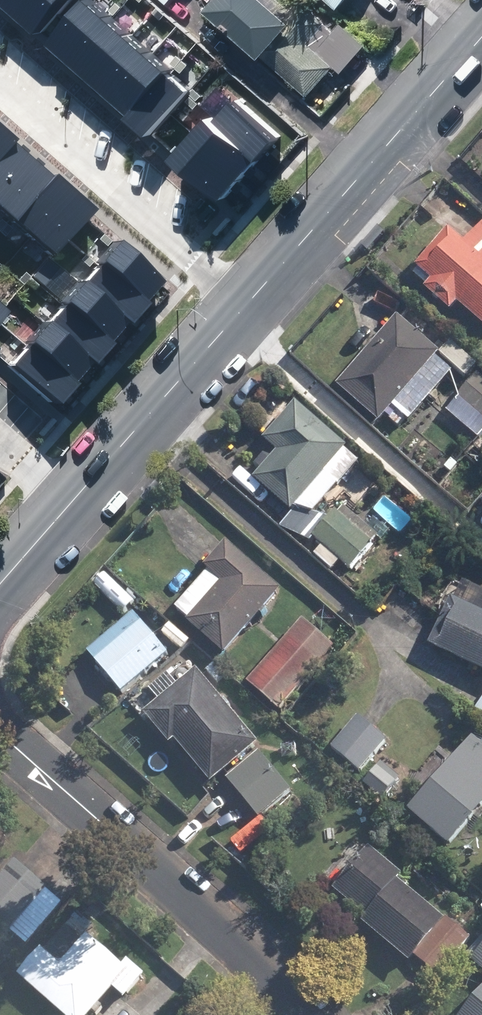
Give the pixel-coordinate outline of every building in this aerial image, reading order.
[(43,31),(72,0),(9,0),(43,31)] [(102,0),(91,0),(57,39),(139,109),(139,114),(156,129),(194,86),(175,69),(178,66),(102,0)] [(321,42),(311,33),(325,18),(305,0),(297,0),(291,7),(282,0),(222,0),(217,6),(237,23),(312,85),(337,56),(345,64),(366,39),(342,18),(321,42)] [(342,13),(354,0),(327,0),(342,13)] [(223,115),(215,108),(178,150),(228,195),(282,134),(239,96),(223,115)] [(49,252),(89,207),(0,128),(0,208),(49,252)] [(458,308),(464,302),(481,318),(481,234),(474,244),(457,229),(418,273),(458,308)] [(102,262),(150,303),(167,281),(120,242),(102,262)] [(85,282),(131,322),(134,324),(153,303),(150,303),(102,262),(85,282)] [(64,301),(68,303),(114,342),(131,322),(85,282),(82,280),(64,301)] [(0,302),(0,320),(9,310),(0,302)] [(50,325),(95,362),(99,365),(117,343),(114,342),(68,303),(50,325)] [(394,418),(403,427),(411,419),(415,422),(458,371),(441,357),(446,352),(405,317),(345,387),(385,422),(398,407),(401,410),(394,418)] [(47,323),(29,344),(77,383),(95,362),(50,325),(47,323)] [(29,344),(11,367),(59,407),(78,384),(77,383),(29,344)] [(481,436),(481,374),(481,373),(450,410),(481,436)] [(276,461),(260,478),(295,508),(351,445),(302,403),(270,441),(283,452),(276,461)] [(405,447),(416,456),(425,445),(414,436),(405,447)] [(470,469),(481,456),(481,448),(474,441),(459,459),(470,469)] [(416,459),(434,474),(447,458),(429,444),(416,459)] [(345,505),(319,534),(354,565),(379,536),(345,505)] [(193,623),(231,654),(286,589),(231,543),(211,567),(214,569),(180,608),(194,621),(193,623)] [(436,645),(481,667),(481,611),(458,600),(436,645)] [(91,652),(126,693),(174,653),(138,611),(91,652)] [(253,683),(285,710),(339,647),(308,620),(253,683)] [(210,669),(221,682),(229,676),(218,662),(210,669)] [(180,739),(217,782),(262,744),(201,670),(183,685),(173,673),(154,690),(164,701),(149,714),(175,744),(180,739)] [(336,747),(364,771),(391,740),(363,716),(336,747)] [(457,846),(481,817),(481,741),(478,738),(416,811),(457,846)] [(232,780),(262,816),(295,789),(265,752),(232,780)] [(369,922),(419,962),(452,920),(402,880),(408,873),(375,848),(341,891),(374,917),(369,922)] [(14,932),(51,888),(19,861),(0,884),(0,920),(14,932)] [(425,960),(444,975),(475,938),(456,922),(425,960)] [(68,1014),(97,1014),(134,973),(93,936),(81,949),(70,939),(59,950),(71,961),(66,967),(49,951),(25,977),(68,1014)] [(472,954),(480,961),(479,962),(481,965),(481,941),(472,954)] [(469,1014),(481,1014),(481,1000),(469,1014)]
